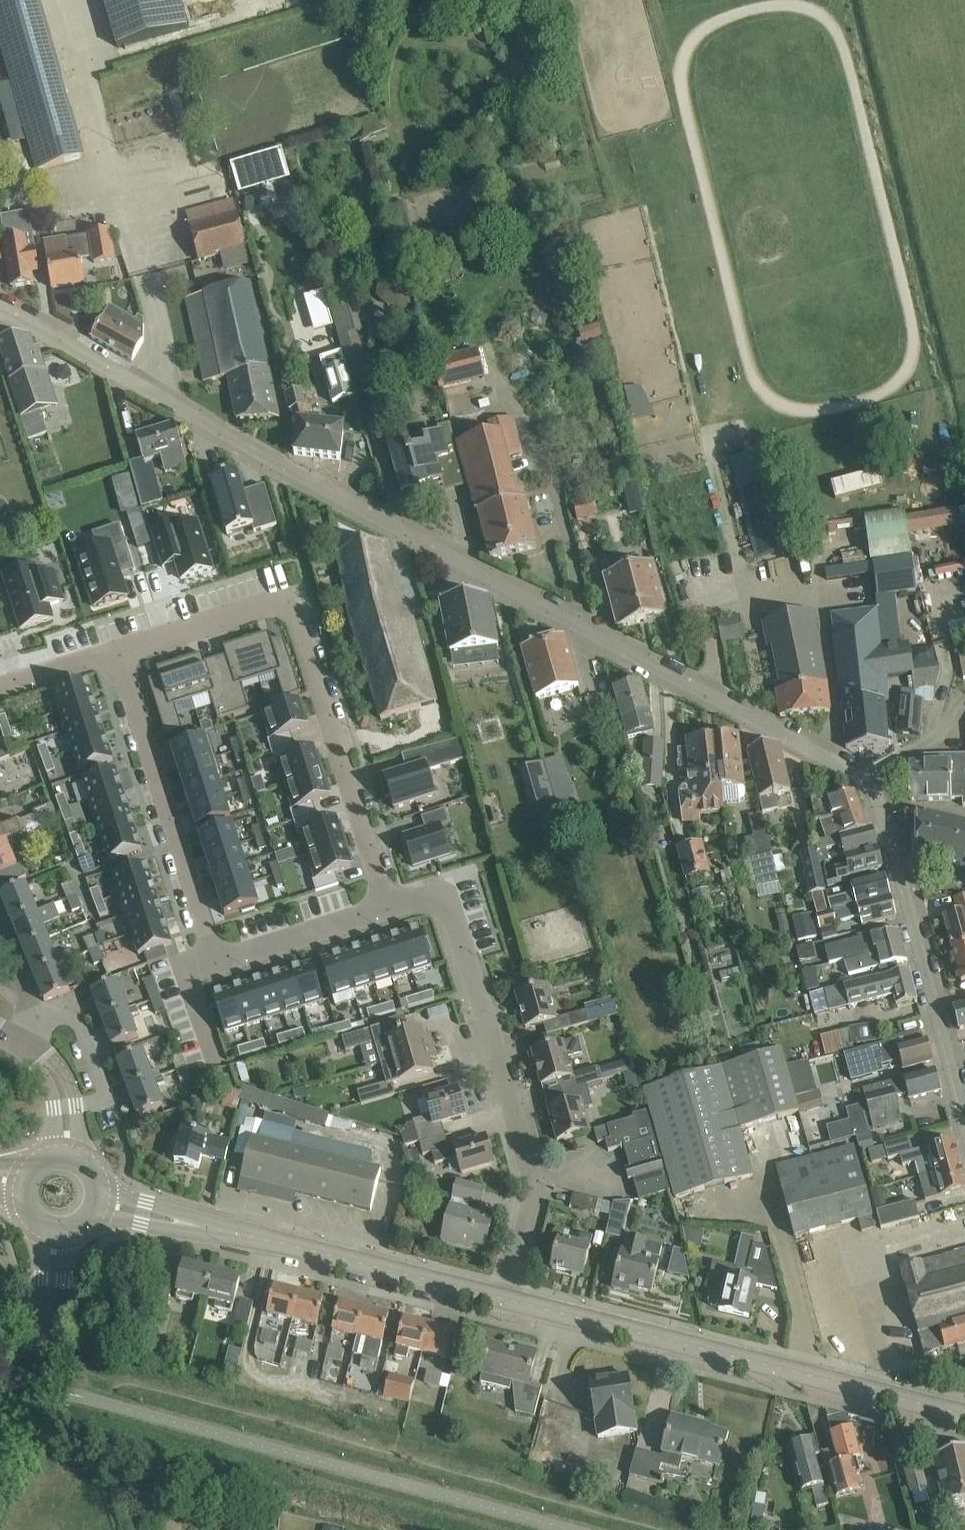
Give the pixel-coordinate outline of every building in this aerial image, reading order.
[(37,170),(83,157),(38,0),(0,0),(0,42),(37,170)] [(118,47),(188,27),(180,0),(105,0),(118,47)] [(377,115),(352,123),(355,131),(380,123),(377,115)] [(280,148),(231,163),(239,192),(289,177),(280,148)] [(15,190),(12,176),(0,178),(0,193),(15,190)] [(189,224),(198,259),(244,248),(236,213),(233,199),(187,210),(190,224),(189,224)] [(30,212),(2,216),(3,224),(10,267),(13,287),(33,284),(31,271),(40,270),(36,248),(34,235),(30,212)] [(47,259),(52,288),(85,282),(81,259),(94,257),(95,263),(115,259),(112,239),(110,231),(90,234),(77,236),(44,242),(47,259)] [(400,269),(394,269),(394,271),(380,271),(379,293),(382,297),(382,298),(389,305),(391,303),(394,305),(408,307),(412,301),(409,285),(400,269)] [(131,280),(117,282),(120,300),(134,297),(131,280)] [(185,290),(187,299),(205,382),(228,377),(237,419),(280,419),(253,286),(201,296),(199,287),(185,290)] [(324,300),(306,305),(313,330),(332,325),(324,300)] [(92,337),(133,360),(144,340),(144,326),(144,325),(110,306),(92,337)] [(356,307),(332,314),(343,350),(356,396),(380,389),(356,307)] [(30,440),(48,434),(40,410),(53,406),(45,382),(50,381),(39,347),(35,348),(30,335),(0,339),(0,347),(30,440)] [(342,349),(320,355),(335,403),(355,395),(342,349)] [(433,361),(441,390),(486,378),(479,350),(433,361)] [(294,411),(293,422),(298,422),(295,455),(341,460),(343,440),(344,427),(334,426),(311,423),(313,406),(307,405),(303,390),(286,394),(290,412),(294,411)] [(493,435),(459,444),(473,501),(476,512),(479,511),(491,559),(537,547),(533,528),(523,490),(517,491),(509,458),(522,455),(512,418),(490,424),(493,435)] [(176,424),(136,436),(143,458),(144,461),(152,459),(164,455),(183,449),(176,424)] [(440,434),(424,438),(425,445),(410,448),(407,436),(389,440),(396,472),(402,491),(424,485),(426,490),(444,485),(437,460),(458,454),(451,424),(438,427),(440,434)] [(766,434),(754,437),(756,446),(768,443),(766,434)] [(741,440),(725,444),(727,454),(743,450),(741,440)] [(769,451),(731,460),(755,558),(793,547),(769,451)] [(143,458),(129,462),(130,467),(142,509),(162,503),(151,464),(145,466),(144,461),(143,458)] [(238,473),(211,482),(228,534),(253,526),(255,532),(278,525),(265,485),(251,490),(251,492),(245,494),(238,473)] [(636,480),(622,484),(630,513),(644,510),(636,480)] [(575,504),(578,520),(597,516),(594,500),(575,504)] [(951,509),(954,529),(964,527),(964,507),(951,509)] [(905,510),(865,516),(871,560),(874,560),(911,555),(905,510)] [(144,528),(133,532),(138,547),(149,543),(144,528)] [(194,528),(154,540),(159,558),(170,588),(210,575),(194,528)] [(283,545),(279,546),(283,558),(292,555),(288,543),(283,545)] [(342,573),(353,625),(382,719),(438,704),(414,621),(402,609),(391,562),(387,543),(338,553),(342,573)] [(110,550),(72,563),(91,612),(126,598),(110,550)] [(836,616),(842,705),(885,702),(887,701),(884,677),(913,673),(910,653),(909,644),(899,645),(894,610),(892,594),(916,590),(911,555),(874,560),(879,595),(877,596),(878,612),(836,616)] [(605,577),(613,610),(619,629),(666,615),(661,596),(653,565),(605,577)] [(30,590),(4,598),(15,636),(42,628),(38,614),(47,611),(42,594),(33,597),(30,590)] [(442,600),(451,652),(499,646),(488,596),(442,600)] [(711,609),(716,631),(720,630),(723,643),(743,638),(738,616),(735,616),(732,605),(711,609)] [(779,697),(781,717),(830,711),(828,691),(815,612),(763,623),(779,697)] [(270,633),(247,640),(259,678),(277,672),(285,698),(301,693),(283,638),(273,641),(270,633)] [(528,668),(538,699),(580,686),(570,655),(565,637),(522,649),(528,668)] [(226,656),(216,659),(234,714),(249,710),(241,684),(259,678),(247,640),(223,647),(226,656)] [(204,654),(181,661),(193,699),(211,693),(219,719),(234,714),(216,659),(206,662),(204,654)] [(160,677),(149,680),(167,736),(183,731),(175,705),(193,699),(181,661),(158,669),(160,677)] [(55,691),(61,711),(94,701),(88,680),(55,691)] [(620,710),(629,738),(655,730),(646,703),(641,684),(615,691),(620,710)] [(916,691),(902,690),(898,733),(919,735),(921,717),(922,706),(936,707),(937,704),(943,689),(936,688),(916,691)] [(586,699),(591,720),(607,716),(606,713),(616,710),(612,692),(586,699)] [(101,720),(94,701),(61,711),(67,731),(101,720)] [(303,701),(263,714),(271,739),(268,739),(271,750),(295,743),(291,732),(307,727),(304,717),(307,716),(303,701)] [(885,702),(842,705),(844,729),(846,749),(890,745),(885,702)] [(10,728),(6,715),(0,717),(0,725),(2,731),(10,728)] [(101,720),(67,731),(73,750),(107,740),(101,720)] [(206,720),(200,722),(203,732),(214,729),(212,724),(206,720)] [(10,728),(2,731),(6,744),(15,741),(10,728)] [(211,736),(172,748),(179,770),(217,758),(211,736)] [(714,738),(717,773),(718,789),(723,788),(724,800),(744,798),(746,796),(744,786),(741,756),(740,736),(714,738)] [(385,778),(381,779),(385,792),(389,791),(395,809),(437,796),(429,771),(468,759),(461,738),(403,754),(407,767),(384,774),(385,778)] [(686,775),(686,776),(717,773),(714,738),(688,740),(688,748),(678,749),(679,761),(678,762),(679,770),(686,770),(686,767),(690,766),(691,774),(686,775)] [(10,757),(3,739),(0,741),(0,762),(10,757)] [(238,739),(231,741),(235,752),(242,749),(238,739)] [(107,740),(73,750),(80,770),(113,760),(107,740)] [(642,788),(662,789),(665,742),(645,741),(642,788)] [(295,743),(271,750),(275,762),(278,761),(286,785),(326,773),(321,759),(318,760),(314,750),(298,755),(295,743)] [(748,751),(753,771),(763,813),(779,809),(775,795),(791,791),(779,744),(748,751)] [(47,745),(38,748),(43,760),(51,757),(47,745)] [(242,749),(235,752),(239,764),(245,762),(242,749)] [(910,764),(911,781),(964,780),(964,755),(924,756),(924,763),(910,764)] [(544,761),(559,816),(580,810),(570,776),(568,777),(562,756),(544,761)] [(51,757),(43,760),(47,773),(56,770),(51,757)] [(217,758),(179,770),(185,789),(219,778),(223,777),(217,758)] [(83,780),(90,801),(123,790),(116,770),(83,780)] [(326,773),(286,785),(294,809),(290,810),(294,821),(317,814),(313,802),(330,797),(326,787),(330,786),(326,773)] [(717,773),(686,776),(687,787),(683,787),(682,788),(685,818),(697,817),(696,813),(725,810),(724,800),(723,788),(718,789),(717,773)] [(219,778),(185,789),(191,809),(225,798),(219,778)] [(245,779),(238,781),(242,792),(248,790),(245,779)] [(911,781),(911,801),(931,800),(963,800),(963,806),(964,806),(964,780),(911,781)] [(548,781),(531,786),(536,806),(554,801),(548,781)] [(123,790),(90,801),(96,820),(129,809),(123,790)] [(248,790),(242,792),(245,804),(252,802),(248,790)] [(812,801),(816,821),(860,808),(854,792),(853,791),(812,801)] [(61,810),(69,807),(64,795),(56,798),(61,810)] [(225,798),(191,809),(197,828),(231,818),(225,798)] [(8,841),(19,836),(28,832),(40,827),(58,820),(52,805),(34,812),(35,815),(22,820),(23,821),(1,830),(0,827),(0,844),(8,841)] [(61,810),(66,823),(74,820),(69,807),(61,810)] [(821,821),(826,839),(840,835),(867,828),(860,808),(816,821),(817,823),(821,821)] [(129,809),(96,820),(102,840),(135,829),(129,809)] [(425,826),(403,833),(413,866),(451,854),(441,826),(449,823),(445,810),(422,817),(425,826)] [(964,866),(964,823),(941,817),(916,811),(917,855),(943,861),(964,866)] [(754,837),(745,839),(757,888),(779,883),(762,813),(748,816),(754,837)] [(317,814),(294,821),(298,832),(301,831),(308,855),(348,843),(344,829),(340,830),(337,820),(321,825),(317,814)] [(233,824),(199,835),(205,855),(240,844),(233,824)] [(260,826),(253,828),(256,839),(263,837),(260,826)] [(872,827),(867,828),(840,835),(845,856),(878,848),(872,827)] [(135,829),(102,840),(108,860),(142,849),(135,829)] [(33,846),(28,832),(19,836),(24,849),(33,846)] [(75,848),(83,846),(78,833),(70,836),(75,848)] [(263,837),(256,839),(260,851),(267,848),(263,837)] [(0,844),(0,888),(27,877),(21,864),(16,866),(11,854),(13,854),(8,841),(0,844)] [(348,843),(308,855),(316,879),(313,880),(317,891),(339,884),(336,873),(352,867),(349,857),(352,856),(348,843)] [(240,844),(205,855),(211,875),(246,864),(240,844)] [(679,850),(686,878),(709,872),(701,844),(679,850)] [(88,859),(83,846),(75,848),(80,862),(88,859)] [(883,868),(878,848),(845,856),(847,865),(834,868),(837,879),(863,873),(883,868)] [(285,851),(276,854),(278,863),(279,864),(288,861),(285,851)] [(817,855),(800,858),(809,895),(825,893),(817,855)] [(278,863),(271,865),(274,876),(282,873),(279,864),(278,863)] [(246,864),(211,875),(218,894),(252,883),(246,864)] [(113,875),(120,896),(153,885),(147,865),(113,875)] [(282,873),(274,876),(278,888),(286,885),(282,873)] [(818,915),(818,916),(890,896),(885,876),(866,881),(852,884),(855,897),(830,903),(832,911),(818,915)] [(62,887),(67,899),(77,895),(72,883),(62,887)] [(252,883),(218,894),(224,915),(241,910),(242,913),(255,908),(255,906),(258,905),(252,883)] [(1,895),(12,922),(37,911),(26,884),(1,895)] [(153,885),(120,896),(126,915),(160,904),(153,885)] [(95,904),(103,900),(99,888),(90,891),(95,904)] [(77,895),(67,899),(73,912),(82,908),(77,895)] [(944,916),(953,949),(964,946),(964,895),(955,898),(959,912),(944,916)] [(890,896),(818,916),(824,939),(837,936),(834,926),(837,925),(836,920),(839,919),(860,914),(863,926),(896,917),(890,896)] [(108,913),(103,900),(95,904),(100,917),(108,913)] [(12,922),(23,948),(48,938),(43,926),(61,919),(55,904),(37,911),(12,922)] [(126,915),(132,934),(166,924),(160,904),(126,915)] [(164,946),(166,946),(172,944),(166,924),(132,934),(139,955),(145,953),(149,964),(168,957),(164,946)] [(104,944),(112,940),(108,928),(99,931),(104,944)] [(421,929),(401,935),(413,973),(433,966),(429,955),(433,954),(428,940),(425,941),(421,929)] [(845,960),(845,963),(864,958),(863,953),(902,943),(899,929),(874,936),(873,932),(858,936),(859,939),(826,948),(830,964),(845,960)] [(84,939),(89,952),(104,946),(99,933),(84,939)] [(413,973),(401,935),(381,942),(393,979),(413,973)] [(23,948),(34,974),(59,964),(67,961),(74,958),(71,951),(56,957),(48,938),(23,948)] [(112,940),(104,944),(109,957),(118,954),(112,940)] [(393,979),(381,942),(361,948),(373,986),(393,979)] [(864,958),(845,963),(849,975),(907,960),(902,943),(863,953),(864,958)] [(953,949),(962,982),(964,981),(964,946),(953,949)] [(373,986),(361,948),(342,954),(354,992),(373,986)] [(356,1002),(342,954),(323,960),(337,1007),(356,1002)] [(59,964),(34,974),(45,1002),(70,991),(65,979),(73,975),(67,961),(59,964)] [(312,964),(292,970),(304,1008),(324,1001),(312,964)] [(802,970),(808,990),(819,987),(814,967),(802,970)] [(809,994),(814,1015),(893,995),(896,1005),(917,1000),(909,969),(809,994)] [(285,1014),(304,1008),(292,970),(273,977),(285,1014)] [(727,971),(720,973),(722,982),(729,981),(727,971)] [(143,980),(151,1001),(161,997),(154,976),(143,980)] [(265,1020),(285,1014),(273,977),(253,983),(265,1020)] [(92,991),(102,1019),(137,1006),(134,999),(125,1002),(118,982),(92,991)] [(265,1020),(253,983),(233,990),(245,1027),(265,1020)] [(536,989),(517,994),(526,1028),(544,1023),(547,1035),(559,1032),(572,1028),(577,1027),(577,1025),(591,1021),(605,1018),(602,1006),(588,1010),(574,1014),(574,1015),(569,1017),(557,1020),(548,986),(536,989)] [(245,1027),(233,990),(213,996),(225,1033),(245,1027)] [(419,995),(422,1004),(435,1000),(432,991),(419,995)] [(422,1004),(419,995),(406,999),(409,1008),(422,1004)] [(161,997),(151,1001),(156,1014),(154,1014),(159,1026),(171,1022),(161,997)] [(380,1007),(383,1016),(396,1012),(393,1003),(380,1007)] [(960,1030),(964,1028),(964,1004),(954,1007),(960,1030)] [(137,1006),(102,1019),(112,1046),(138,1037),(130,1016),(139,1013),(137,1006)] [(370,1020),(383,1016),(380,1007),(367,1011),(370,1020)] [(338,1025),(340,1034),(352,1030),(350,1022),(338,1025)] [(338,1025),(324,1029),(327,1038),(340,1034),(338,1025)] [(376,1043),(382,1063),(434,1048),(431,1038),(424,1040),(421,1029),(402,1035),(389,1038),(386,1025),(377,1027),(342,1037),(347,1052),(376,1043)] [(291,1032),(293,1041),(306,1038),(303,1029),(291,1032)] [(820,1037),(825,1056),(854,1049),(850,1030),(820,1037)] [(293,1041),(291,1032),(277,1036),(280,1045),(293,1041)] [(533,1054),(529,1055),(533,1067),(537,1066),(542,1085),(560,1080),(563,1092),(602,1081),(636,1071),(633,1060),(599,1069),(599,1067),(584,1072),(572,1075),(567,1058),(583,1054),(579,1038),(561,1044),(560,1041),(550,1044),(551,1046),(532,1051),(533,1054)] [(896,1040),(845,1054),(852,1080),(883,1072),(882,1065),(901,1060),(903,1070),(914,1067),(933,1062),(927,1040),(898,1048),(896,1040)] [(252,1044),(254,1053),(266,1049),(264,1041),(252,1044)] [(254,1053),(252,1044),(238,1048),(240,1057),(254,1053)] [(434,1048),(382,1063),(388,1083),(358,1092),(362,1105),(396,1095),(393,1083),(400,1081),(414,1077),(433,1071),(430,1060),(436,1058),(434,1048)] [(782,1050),(722,1067),(740,1130),(800,1113),(787,1067),(782,1050)] [(128,1089),(153,1079),(162,1076),(159,1069),(151,1072),(143,1052),(118,1061),(128,1089)] [(172,1058),(177,1071),(187,1067),(182,1054),(172,1058)] [(792,1065),(787,1067),(800,1113),(802,1120),(808,1118),(806,1111),(824,1105),(820,1090),(818,1091),(809,1061),(816,1059),(814,1054),(791,1060),(792,1065)] [(187,1067),(177,1071),(181,1084),(191,1080),(187,1067)] [(740,1130),(722,1067),(645,1090),(676,1198),(753,1176),(740,1130)] [(864,1090),(858,1092),(862,1105),(863,1108),(869,1131),(870,1130),(885,1126),(903,1121),(900,1108),(897,1099),(908,1095),(910,1100),(922,1097),(941,1092),(936,1070),(916,1076),(864,1090)] [(153,1079),(128,1089),(138,1116),(163,1107),(153,1079)] [(602,1081),(563,1092),(567,1104),(549,1109),(558,1141),(590,1132),(584,1110),(594,1108),(589,1090),(604,1086),(602,1081)] [(413,1122),(419,1144),(446,1136),(442,1123),(466,1116),(458,1089),(439,1094),(425,1098),(430,1116),(413,1122)] [(243,1100),(326,1126),(329,1116),(297,1106),(246,1090),(243,1100)] [(862,1105),(847,1109),(850,1120),(854,1137),(856,1137),(870,1133),(870,1131),(870,1130),(869,1131),(863,1108),(862,1105)] [(624,1147),(654,1139),(646,1112),(633,1116),(631,1116),(633,1120),(594,1131),(597,1143),(606,1141),(609,1151),(624,1147)] [(258,1138),(252,1137),(242,1179),(272,1186),(269,1196),(282,1200),(284,1189),(371,1211),(382,1169),(368,1166),(372,1151),(262,1123),(258,1138)] [(175,1162),(199,1168),(202,1155),(224,1161),(230,1141),(184,1129),(175,1162)] [(871,1135),(856,1139),(860,1153),(874,1149),(871,1135)] [(446,1136),(419,1144),(423,1155),(432,1152),(436,1164),(457,1157),(462,1173),(494,1164),(486,1136),(449,1147),(446,1136)] [(900,1156),(912,1152),(908,1138),(882,1145),(886,1160),(900,1156)] [(624,1147),(639,1200),(669,1192),(654,1139),(624,1147)] [(920,1176),(935,1172),(961,1165),(954,1141),(912,1152),(900,1156),(903,1167),(916,1163),(920,1176)] [(776,1167),(795,1236),(858,1219),(862,1232),(876,1228),(854,1146),(776,1167)] [(416,1148),(406,1151),(410,1164),(420,1162),(416,1148)] [(935,1172),(920,1176),(924,1190),(927,1201),(964,1190),(964,1182),(961,1165),(935,1172)] [(442,1240),(471,1248),(472,1244),(486,1247),(493,1221),(467,1215),(471,1201),(482,1204),(486,1189),(457,1182),(453,1198),(451,1208),(442,1240)] [(574,1194),(571,1207),(597,1213),(600,1200),(574,1194)] [(877,1211),(882,1229),(920,1218),(915,1200),(877,1211)] [(606,1236),(622,1240),(632,1202),(615,1203),(606,1236)] [(700,1229),(683,1225),(687,1245),(696,1247),(700,1229)] [(591,1247),(590,1246),(593,1236),(581,1233),(579,1243),(559,1238),(552,1268),(583,1276),(588,1256),(591,1247)] [(711,1294),(709,1302),(711,1306),(719,1308),(719,1310),(749,1317),(753,1298),(756,1285),(778,1290),(766,1246),(754,1244),(756,1238),(742,1235),(735,1267),(713,1262),(710,1275),(726,1278),(723,1293),(715,1291),(711,1294)] [(622,1251),(613,1287),(629,1291),(630,1287),(651,1293),(663,1246),(629,1238),(625,1252),(622,1251)] [(900,1268),(918,1332),(964,1320),(964,1250),(900,1268)] [(195,1296),(206,1299),(213,1271),(185,1264),(176,1298),(193,1302),(195,1296)] [(213,1271),(206,1299),(217,1302),(216,1308),(232,1312),(240,1278),(213,1271)] [(152,1319),(164,1322),(174,1282),(161,1279),(152,1319)] [(299,1293),(275,1287),(268,1314),(292,1321),(299,1293)] [(324,1299),(299,1293),(292,1321),(317,1327),(324,1299)] [(240,1306),(235,1325),(248,1328),(252,1309),(254,1302),(241,1300),(240,1306)] [(333,1331),(358,1337),(365,1310),(340,1303),(333,1331)] [(365,1310),(358,1337),(370,1341),(366,1356),(363,1355),(360,1366),(376,1370),(383,1344),(390,1316),(365,1310)] [(410,1350),(422,1353),(429,1326),(404,1319),(395,1356),(407,1360),(410,1350)] [(918,1332),(919,1334),(924,1354),(964,1342),(964,1320),(918,1332)] [(275,1350),(285,1352),(286,1347),(291,1326),(283,1323),(281,1329),(280,1329),(279,1334),(264,1330),(261,1341),(276,1345),(275,1350)] [(291,1326),(286,1347),(311,1354),(314,1343),(298,1339),(301,1328),(292,1326),(291,1326)] [(429,1326),(422,1353),(447,1360),(454,1332),(429,1326)] [(149,1331),(146,1345),(157,1347),(161,1334),(149,1331)] [(520,1352),(490,1344),(481,1380),(513,1388),(514,1381),(528,1384),(536,1352),(520,1348),(520,1352)] [(326,1357),(342,1361),(345,1351),(329,1346),(326,1357)] [(425,1382),(440,1386),(443,1375),(427,1371),(425,1382)] [(379,1394),(385,1395),(410,1402),(415,1383),(390,1376),(387,1387),(381,1385),(379,1394)] [(590,1382),(599,1438),(637,1431),(628,1376),(590,1382)] [(516,1412),(535,1417),(542,1387),(541,1386),(540,1391),(526,1388),(520,1412),(516,1411),(516,1412)] [(861,1474),(857,1458),(864,1457),(862,1448),(858,1449),(850,1416),(840,1414),(840,1415),(828,1418),(837,1453),(825,1456),(836,1498),(861,1491),(857,1475),(861,1474)] [(727,1434),(691,1424),(692,1421),(673,1416),(663,1452),(664,1452),(662,1457),(636,1450),(630,1475),(664,1484),(665,1480),(663,1480),(664,1474),(659,1473),(661,1465),(679,1469),(683,1457),(719,1466),(727,1434)] [(821,1454),(816,1439),(790,1446),(802,1491),(812,1488),(817,1508),(829,1505),(816,1456),(821,1454)] [(945,1507),(964,1502),(964,1448),(932,1457),(945,1507)] [(904,1465),(911,1492),(927,1488),(920,1461),(904,1465)]
